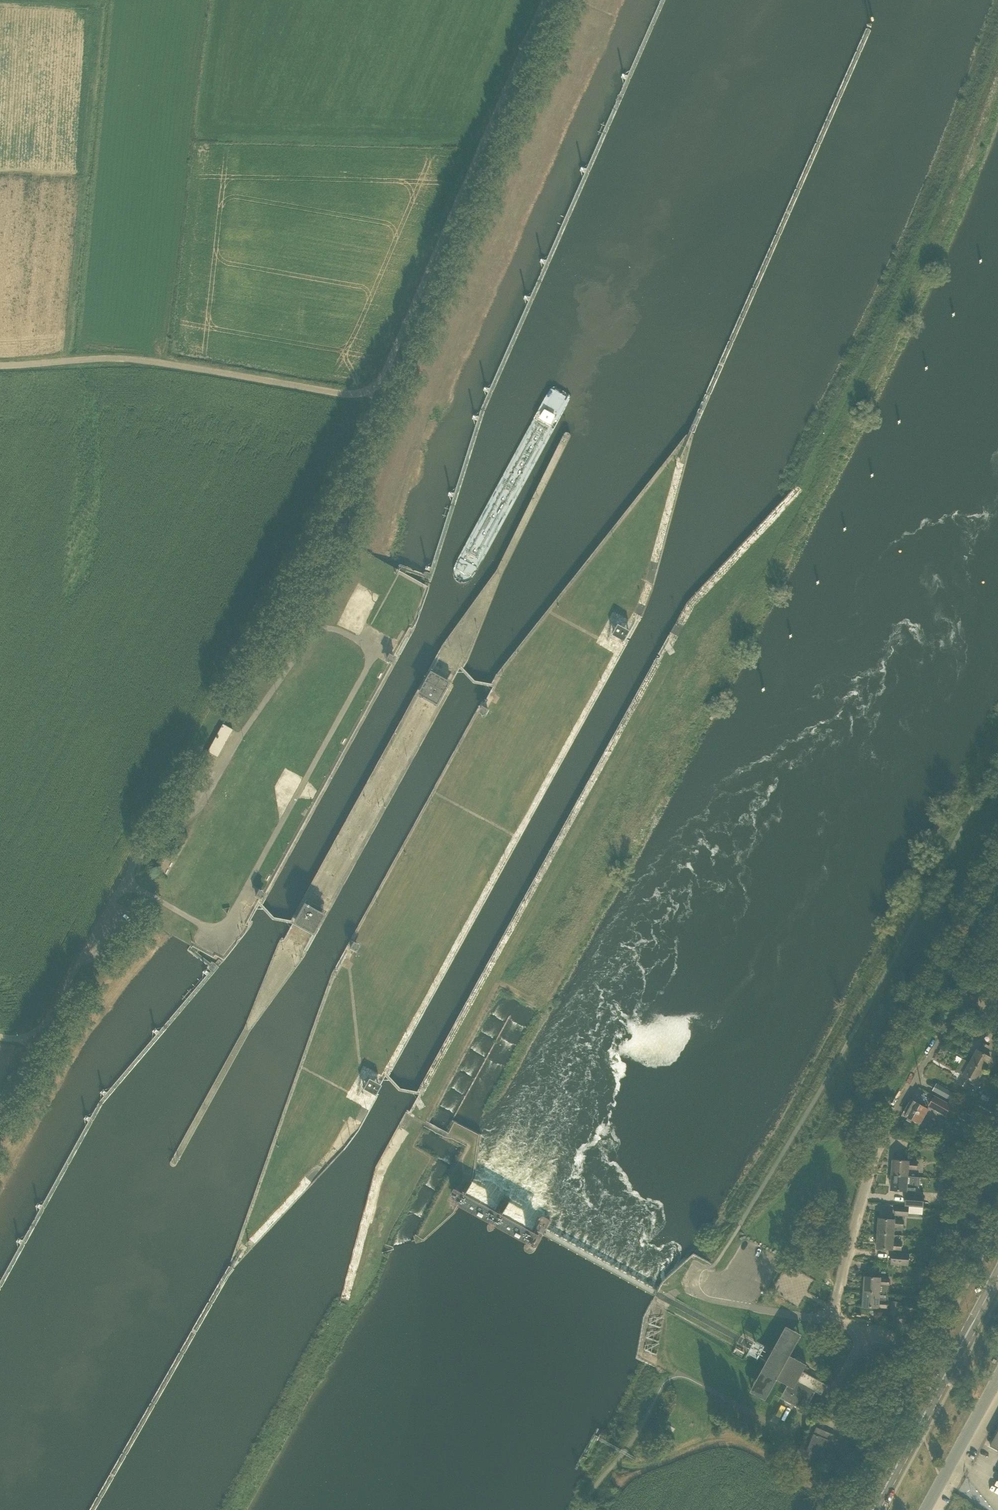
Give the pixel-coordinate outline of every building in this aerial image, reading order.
[(625,642),(631,631),(619,624),(613,635),(625,642)] [(452,682),(432,670),(418,695),(439,706),(452,682)] [(490,709),(488,708),(483,705),(479,713),(486,717),(490,709)] [(217,756),(216,757),(217,757),(221,751),(220,751),(221,749),(222,749),(223,747),(224,744),(225,744),(233,729),(228,727),(232,721),(226,718),(207,752),(210,753),(210,752),(212,754),(214,755),(215,755),(217,756)] [(304,903),(292,924),(312,935),(324,914),(326,910),(306,899),(304,903)] [(360,945),(354,941),(353,941),(349,948),(356,952),(360,945)] [(977,1050),(970,1062),(984,1070),(991,1057),(985,1054),(989,1046),(983,1042),(978,1050),(977,1050)] [(896,1047),(891,1054),(896,1057),(900,1051),(896,1047)] [(972,1091),(977,1083),(984,1070),(970,1062),(963,1058),(956,1071),(963,1075),(964,1076),(960,1084),(972,1091)] [(375,1095),(381,1085),(368,1078),(362,1089),(375,1095)] [(933,1090),(942,1095),(950,1100),(954,1093),(937,1083),(933,1090)] [(934,1095),(929,1104),(938,1109),(937,1111),(946,1116),(952,1105),(934,1095)] [(956,1107),(960,1101),(961,1100),(955,1097),(951,1104),(956,1107)] [(913,1100),(905,1115),(930,1130),(934,1124),(923,1118),(928,1108),(913,1100)] [(967,1113),(971,1107),(960,1101),(956,1107),(967,1113)] [(989,1125),(994,1115),(976,1104),(970,1114),(989,1125)] [(997,1133),(990,1128),(986,1134),(993,1139),(997,1133)] [(909,1161),(894,1160),(892,1175),(908,1176),(908,1168),(917,1169),(917,1162),(909,1161)] [(966,1178),(972,1167),(969,1165),(963,1176),(966,1178)] [(892,1175),(891,1190),(907,1191),(907,1190),(915,1191),(916,1184),(907,1184),(908,1176),(892,1175)] [(921,1206),(922,1196),(906,1194),(905,1204),(921,1206)] [(497,1224),(510,1202),(510,1201),(510,1200),(510,1198),(509,1197),(508,1196),(507,1195),(506,1196),(504,1196),(503,1197),(502,1199),(490,1221),(488,1225),(487,1226),(488,1228),(488,1229),(489,1231),(491,1231),(493,1230),(494,1230),(496,1227),(497,1224)] [(896,1207),(895,1215),(908,1215),(909,1208),(896,1207)] [(535,1251),(549,1224),(551,1222),(551,1221),(550,1219),(549,1219),(544,1216),(542,1216),(540,1216),(534,1227),(525,1244),(524,1246),(524,1248),(525,1251),(530,1253),(531,1254),(533,1253),(535,1251)] [(895,1220),(879,1218),(878,1233),(894,1235),(894,1227),(903,1227),(903,1220),(895,1220)] [(878,1233),(877,1248),(893,1249),(901,1250),(902,1243),(893,1242),(894,1235),(878,1233)] [(909,1254),(892,1252),(891,1263),(908,1265),(909,1254)] [(916,1282),(928,1283),(930,1269),(918,1267),(916,1282)] [(865,1277),(864,1292),(889,1293),(889,1279),(881,1278),(865,1277)] [(890,1308),(890,1301),(889,1301),(889,1293),(864,1292),(863,1306),(870,1307),(870,1312),(872,1314),(876,1315),(878,1313),(878,1307),(879,1307),(890,1308)] [(915,1297),(913,1308),(922,1310),(924,1299),(915,1297)] [(899,1315),(900,1305),(900,1302),(892,1301),(892,1314),(899,1315)] [(787,1327),(773,1353),(752,1389),(766,1397),(776,1378),(794,1388),(807,1365),(789,1355),(800,1334),(787,1327)] [(898,1394),(902,1386),(892,1381),(888,1389),(898,1394)] [(829,1418),(839,1423),(844,1412),(834,1407),(829,1418)] [(817,1428),(808,1449),(810,1450),(823,1455),(823,1453),(829,1440),(831,1441),(833,1434),(817,1428)] [(801,1466),(804,1460),(808,1451),(800,1448),(794,1463),(801,1466)] [(828,1455),(823,1453),(823,1455),(810,1450),(807,1458),(825,1465),(828,1455)]
